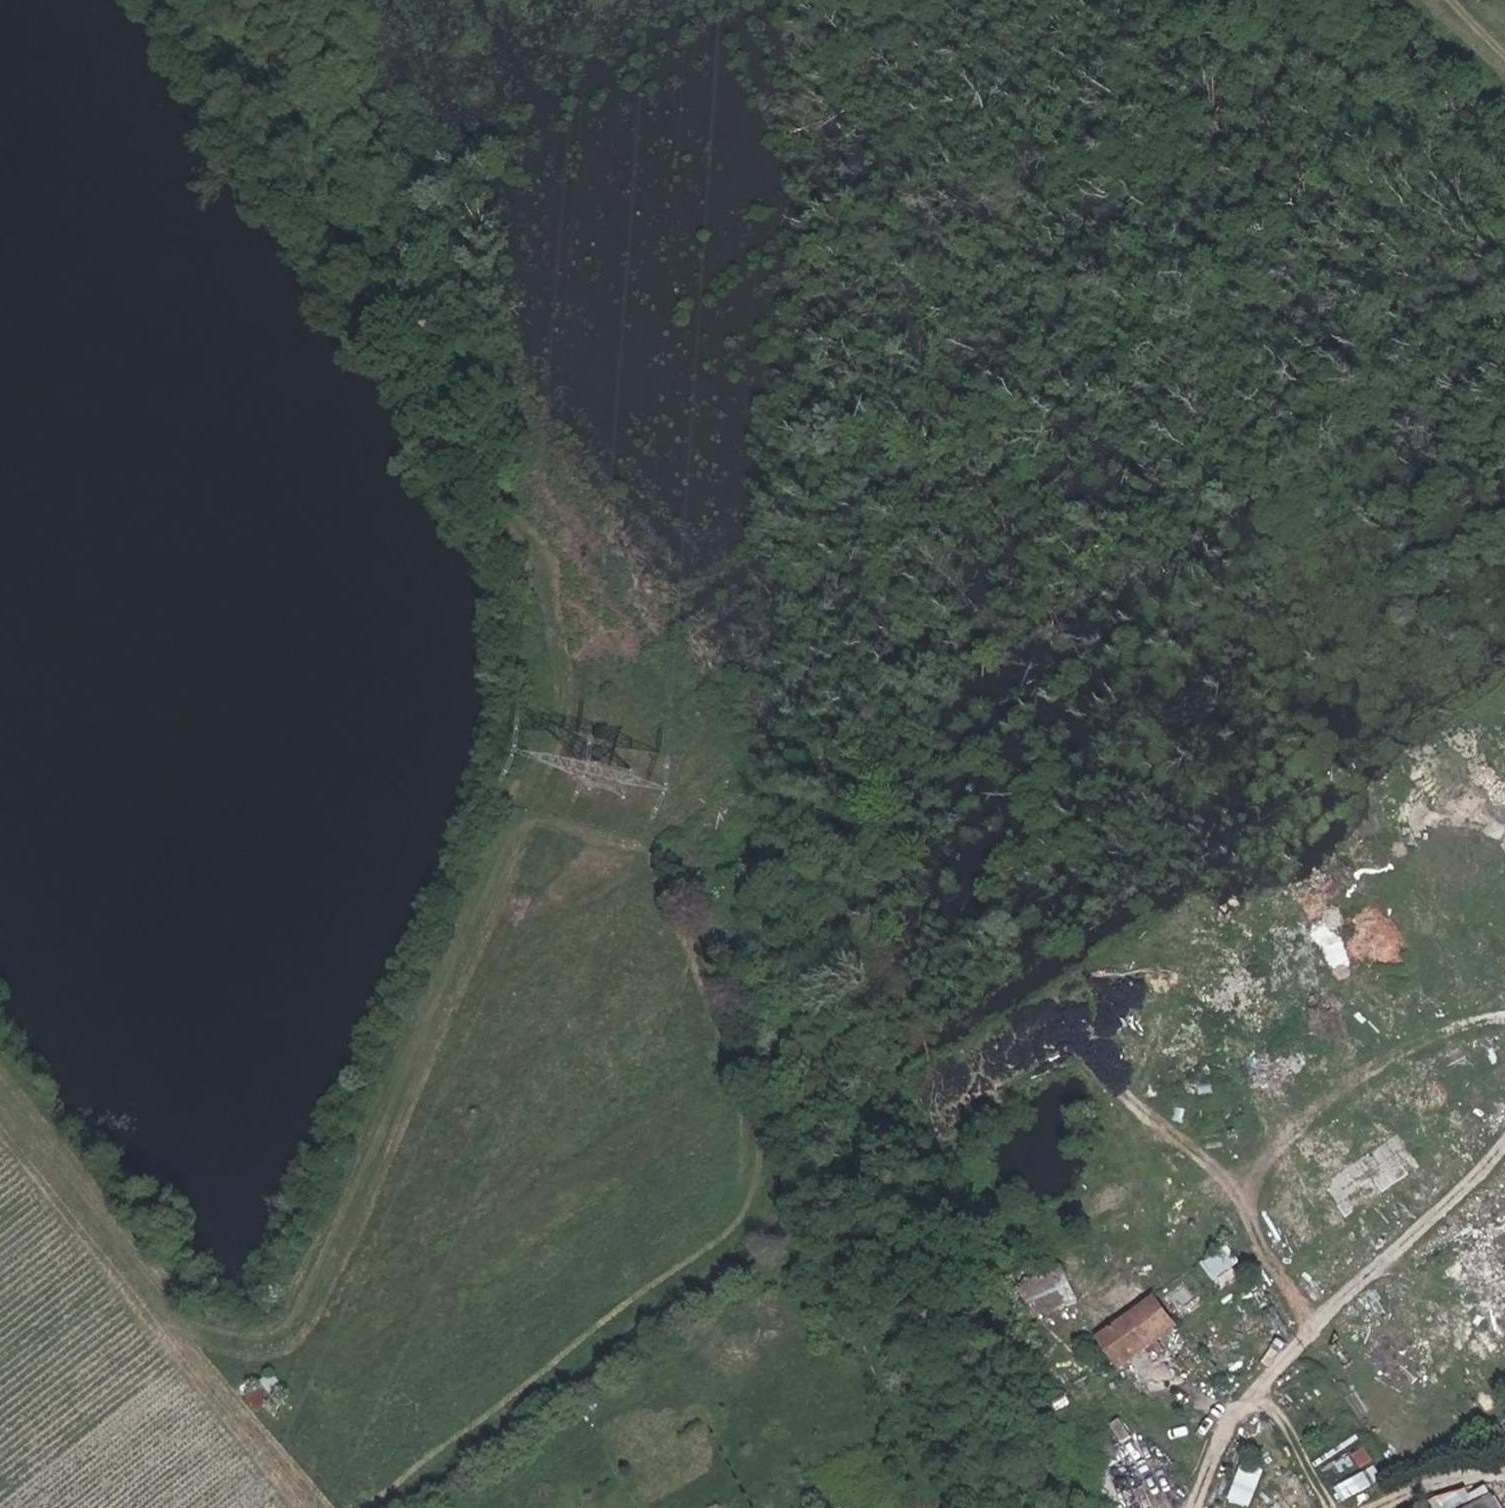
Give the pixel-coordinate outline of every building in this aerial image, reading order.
[(1035,1318),(1082,1298),(1066,1262),(1020,1282),(1035,1318)] [(1101,1334),(1126,1367),(1185,1323),(1160,1290),(1101,1334)] [(261,1411),(285,1391),(273,1376),(249,1396),(261,1411)] [(1232,1496),(1254,1504),(1266,1473),(1244,1465),(1232,1496)] [(1467,1507),(1504,1507),(1504,1496),(1503,1491),(1467,1507)]
